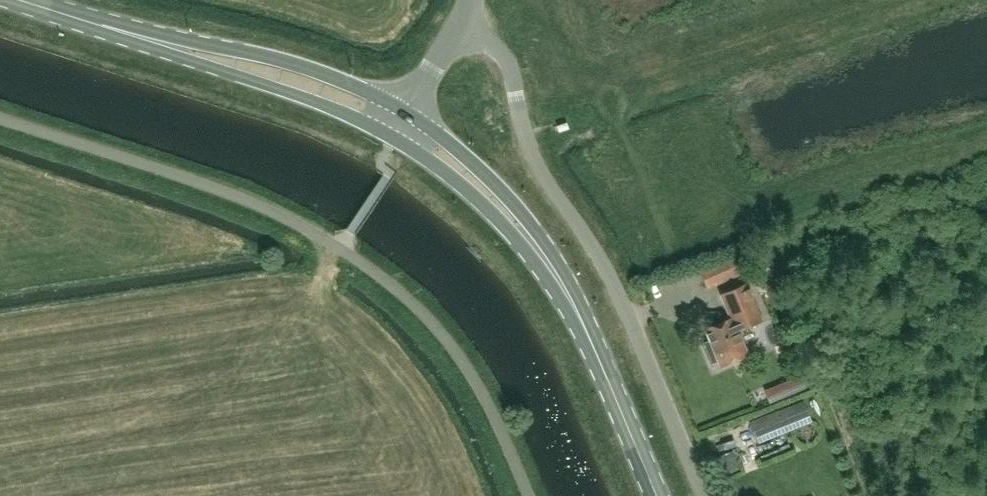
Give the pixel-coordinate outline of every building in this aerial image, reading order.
[(716,283),(742,272),(735,256),(709,267),(716,283)] [(720,366),(747,355),(737,332),(762,321),(747,284),(721,295),(731,319),(705,329),(710,341),(704,343),(712,363),(718,361),(720,366)] [(800,376),(766,391),(770,401),(805,387),(800,376)] [(782,424),(810,413),(805,400),(776,412),(782,424)] [(757,438),(760,449),(779,442),(775,432),(757,438)]
